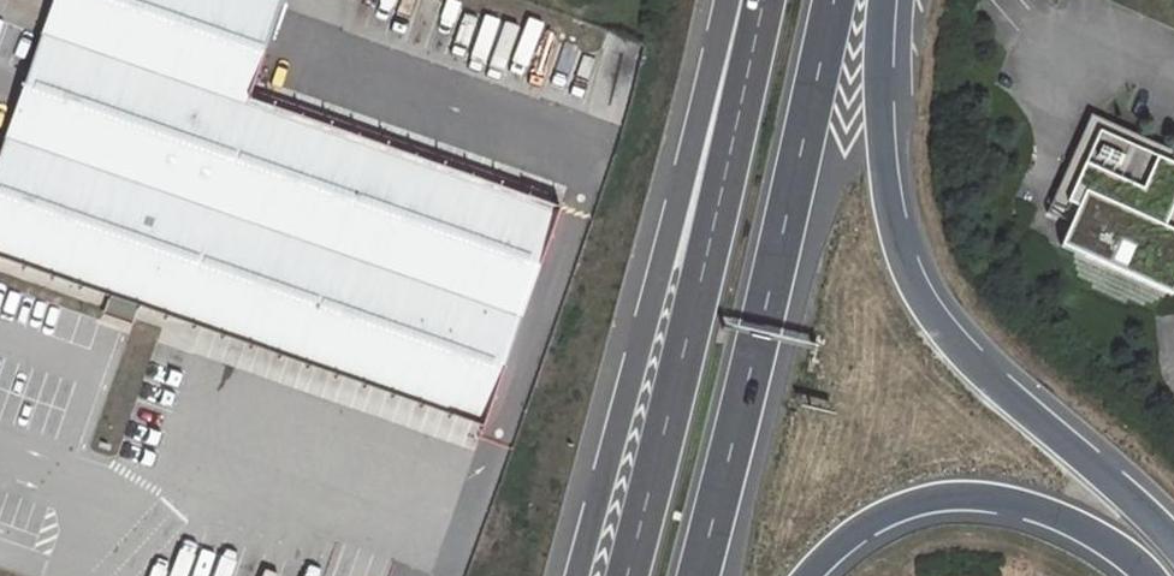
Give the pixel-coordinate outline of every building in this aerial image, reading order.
[(326,371),(475,424),(586,105),(284,0),(52,0),(51,3),(33,54),(0,149),(0,257),(41,272),(326,371)] [(1071,249),(1173,297),(1173,155),(1096,119),(1056,204),(1086,217),(1071,249)]
